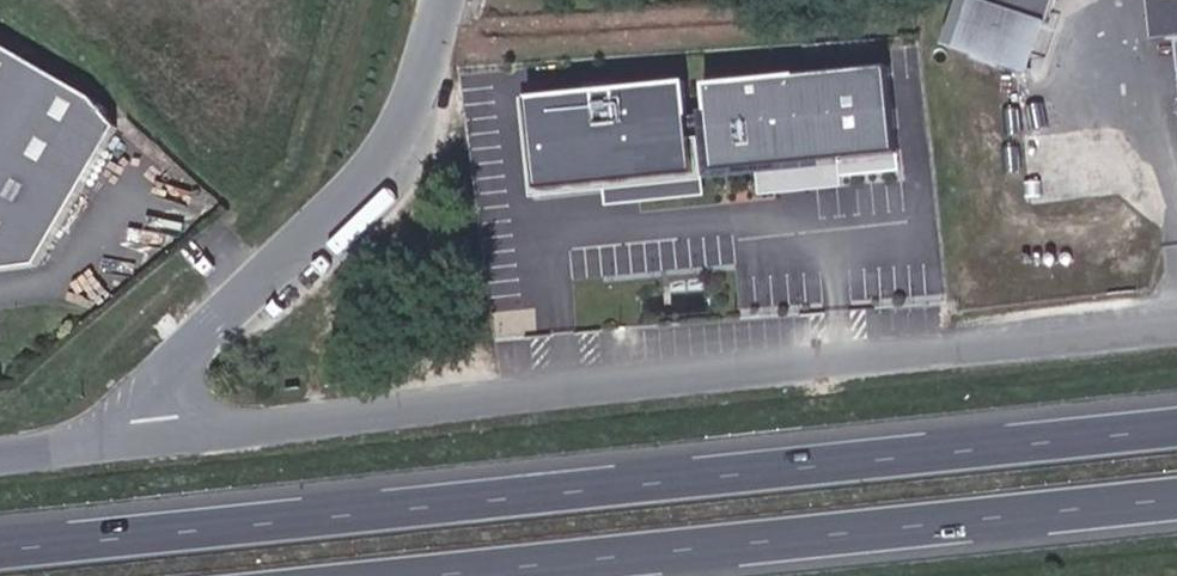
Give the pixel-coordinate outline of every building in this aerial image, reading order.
[(1028,7),(1010,0),(1001,0),(983,45),(1066,79),(1086,30),(1028,7)] [(1086,30),(1098,0),(1031,0),(1028,7),(1086,30)] [(1138,1),(1143,51),(1176,48),(1176,0),(1143,0),(1138,1)] [(52,257),(134,120),(109,90),(0,26),(0,266),(52,257)] [(884,77),(705,95),(707,119),(683,121),(680,88),(518,104),(528,203),(596,196),(597,214),(707,203),(704,174),(760,169),(763,200),(842,192),(841,182),(894,176),(884,77)]
